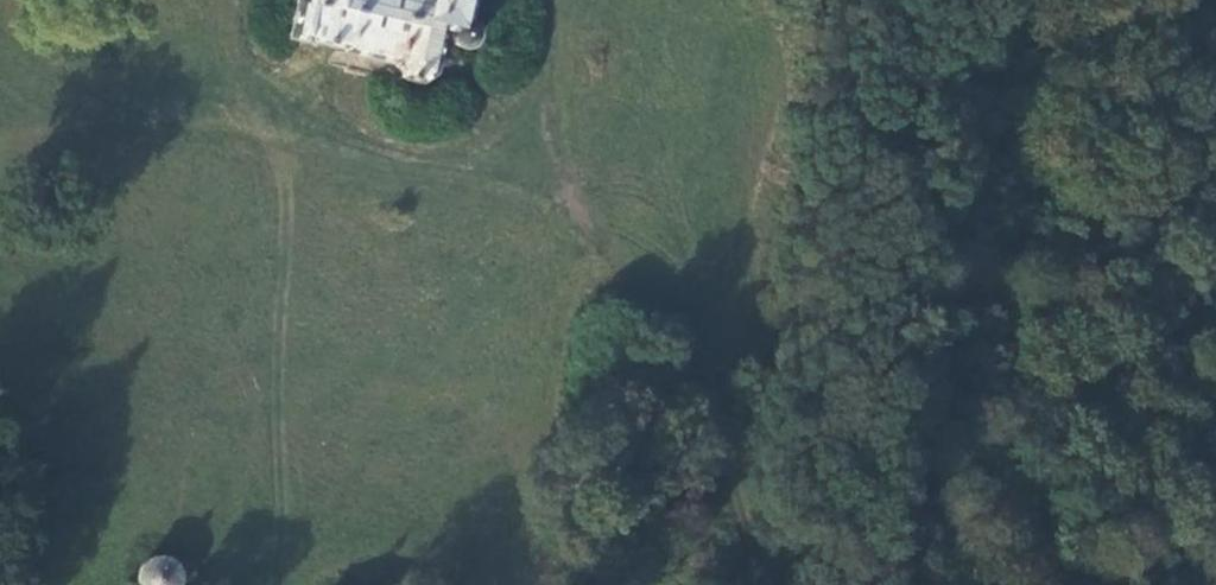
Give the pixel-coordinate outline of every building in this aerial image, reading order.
[(352,46),(353,48),(364,50),(360,74),(403,86),(409,68),(411,75),(418,80),(426,81),(433,77),(438,71),(445,36),(458,40),(463,47),(476,50),(480,45),(483,39),(483,33),(470,26),(476,0),(304,0),(298,32),(352,46)] [(185,572),(179,562),(170,556),(158,556),(147,562),(142,572),(142,584),(184,584),(185,572)]
